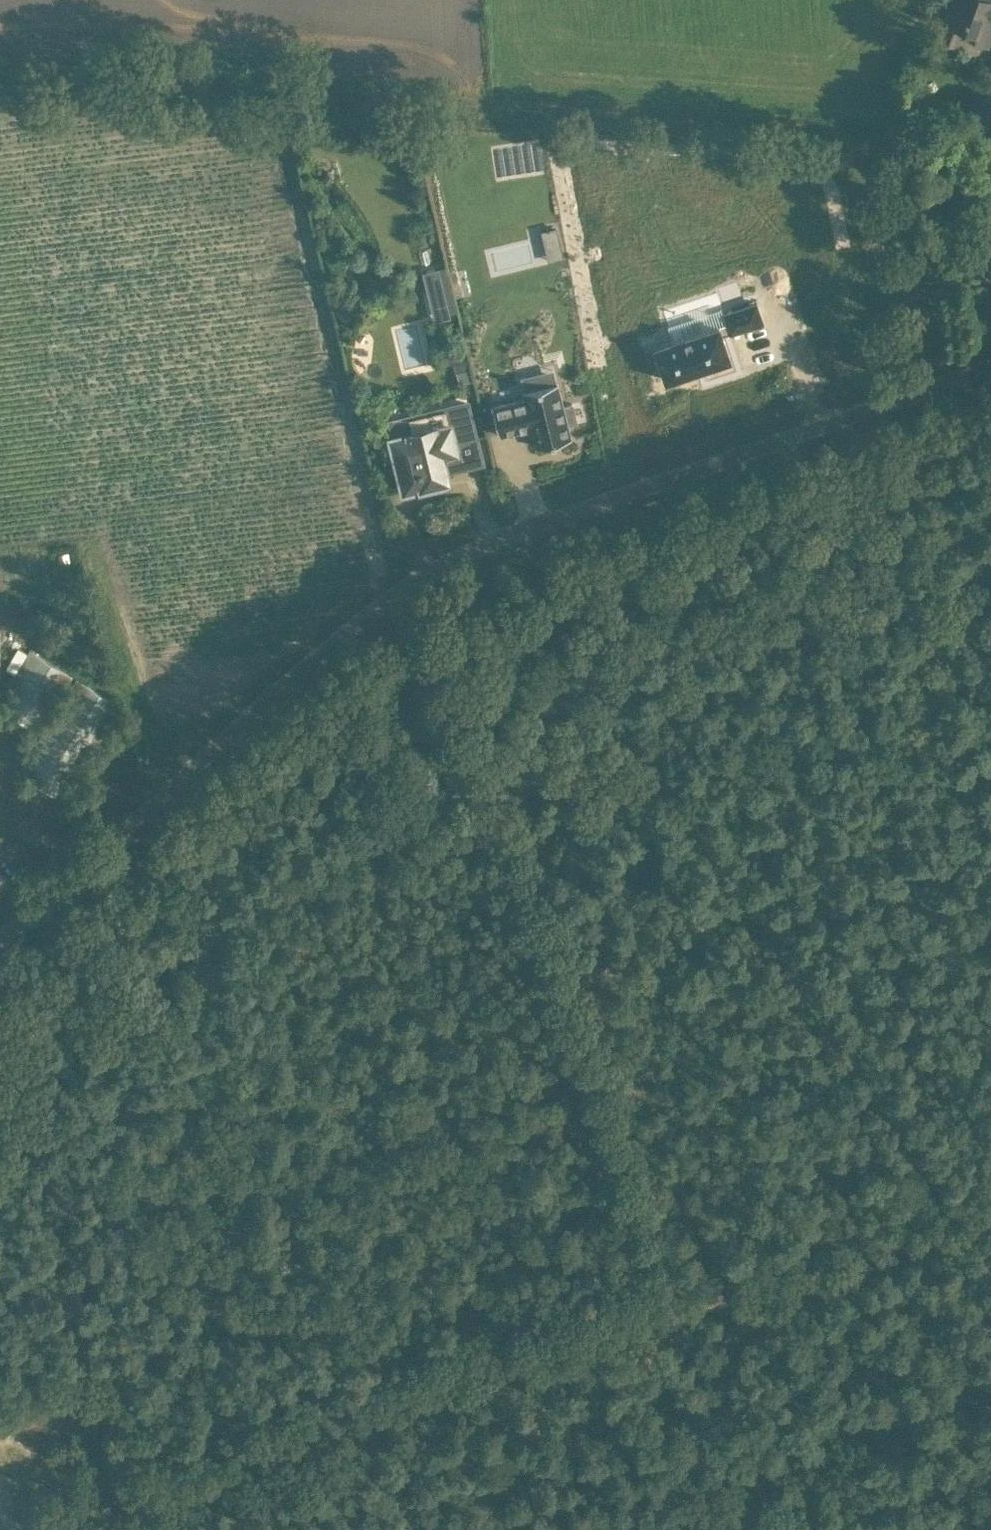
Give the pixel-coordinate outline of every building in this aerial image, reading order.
[(945,21),(965,29),(978,34),(983,20),(990,23),(990,0),(955,0),(954,3),(951,2),(943,20),(945,21)] [(544,238),(559,234),(557,225),(541,229),(544,238)] [(452,315),(451,311),(440,266),(423,270),(432,306),(447,302),(451,316),(452,315)] [(471,293),(465,269),(452,272),(458,296),(471,293)] [(720,324),(656,345),(667,378),(731,357),(723,335),(723,333),(730,330),(731,332),(764,321),(757,301),(724,312),(727,321),(728,323),(720,325),(720,324)] [(465,352),(453,355),(457,371),(469,368),(465,352)] [(526,396),(494,404),(501,433),(533,425),(538,444),(572,436),(569,423),(578,421),(573,403),(564,405),(558,380),(524,389),(526,396)] [(429,483),(443,480),(449,478),(449,476),(448,472),(443,453),(458,450),(456,443),(478,437),(469,402),(414,415),(417,429),(409,431),(409,432),(392,436),(405,488),(422,484),(422,485),(429,483)] [(72,674),(29,648),(0,695),(0,706),(39,730),(72,674)] [(18,771),(47,788),(64,799),(122,704),(76,676),(18,771)] [(12,881),(0,868),(0,891),(12,881)]
